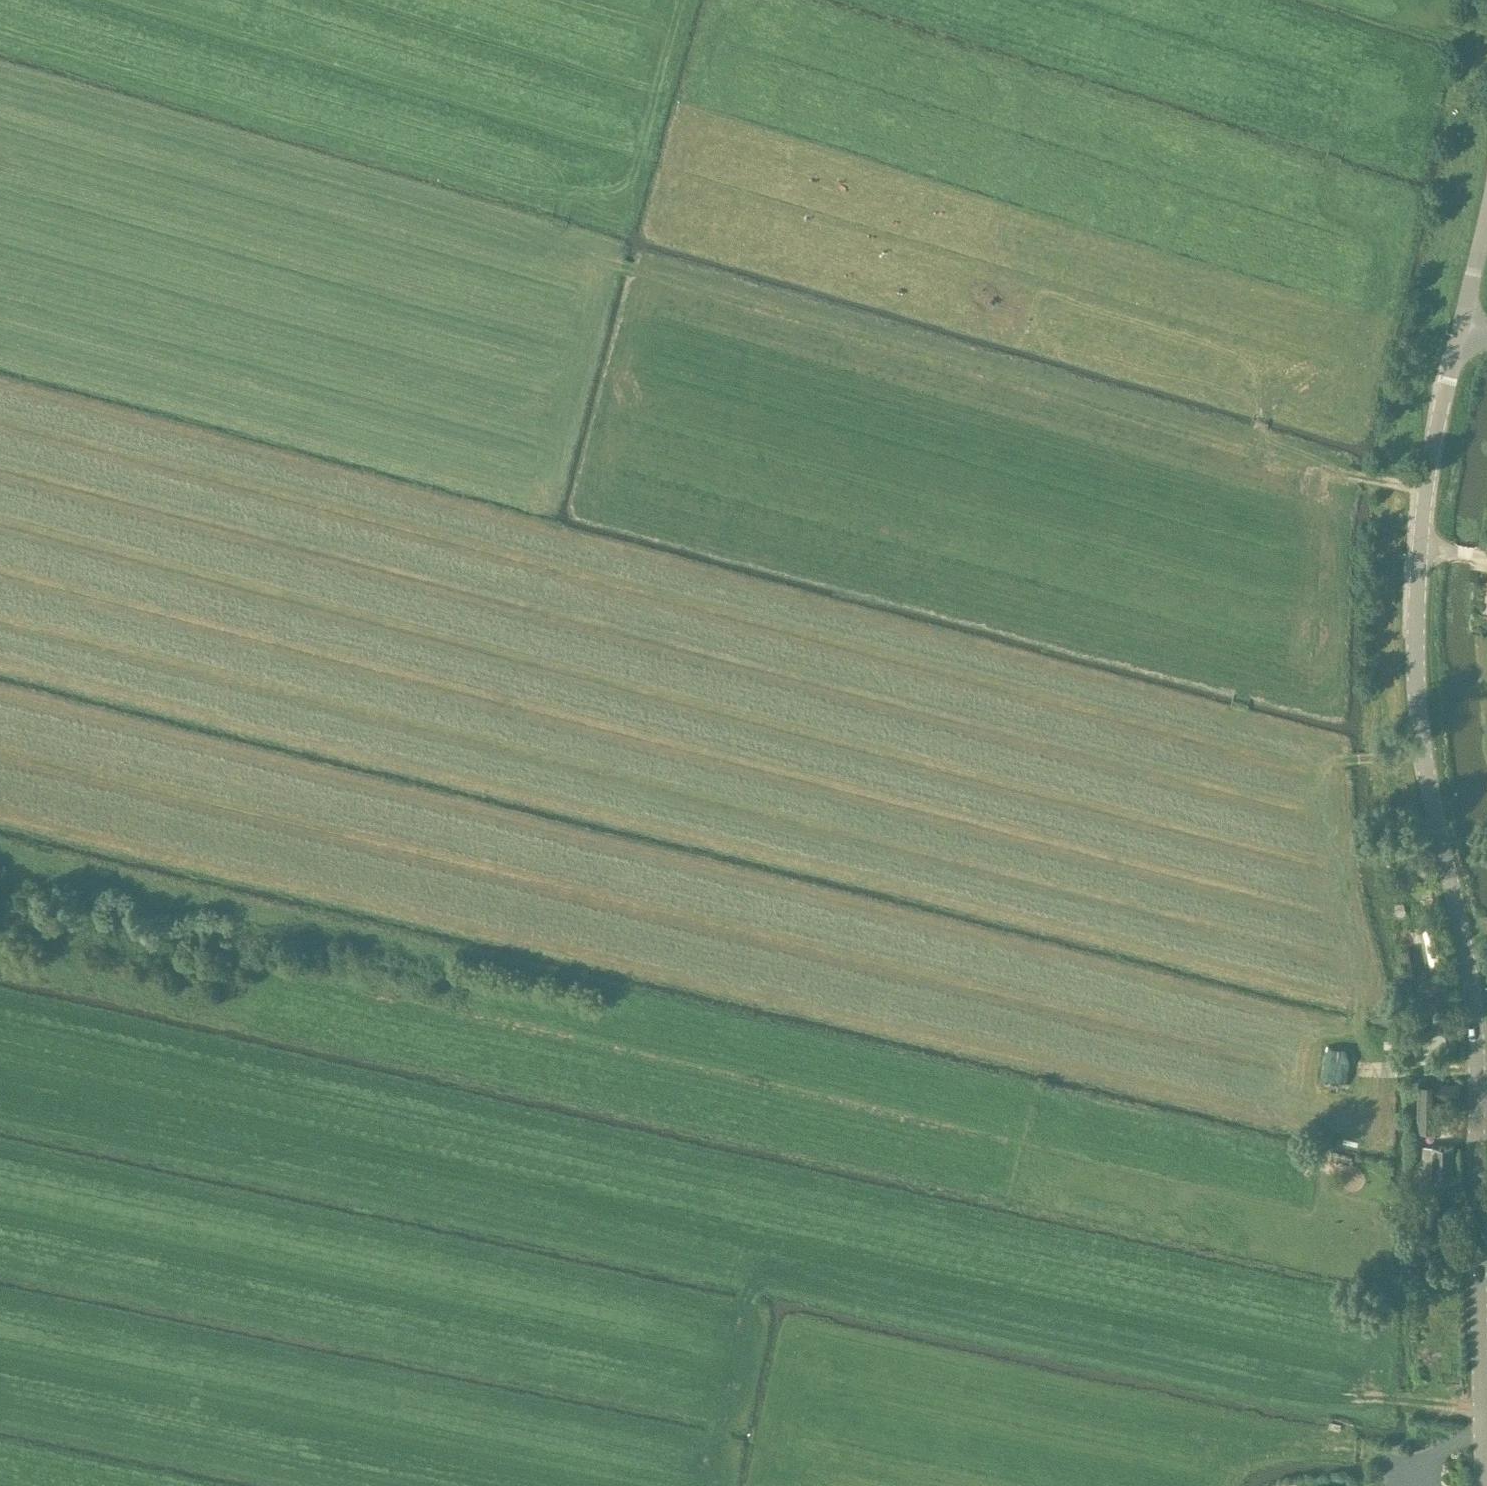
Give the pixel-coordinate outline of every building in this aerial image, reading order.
[(1417,1128),(1435,1128),(1436,1098),(1448,1098),(1449,1084),(1418,1084),(1417,1128)] [(1423,1146),(1423,1168),(1421,1172),(1421,1178),(1423,1180),(1420,1183),(1420,1193),(1423,1196),(1431,1196),(1433,1194),(1434,1183),(1431,1180),(1434,1178),(1453,1178),(1453,1146),(1423,1146)]
